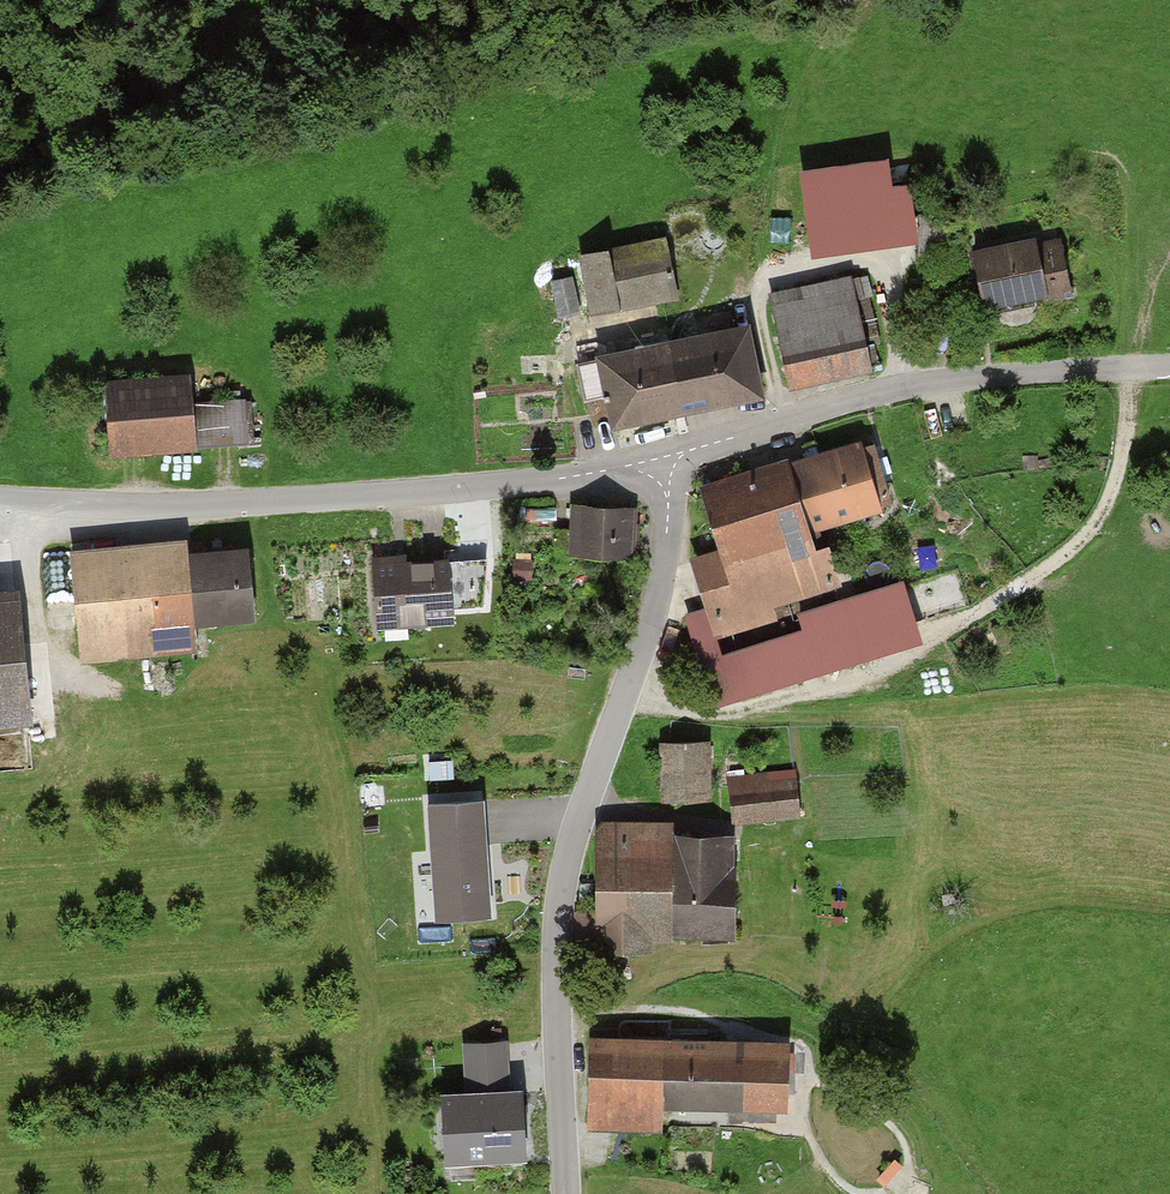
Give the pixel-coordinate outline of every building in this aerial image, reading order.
[(815,251),(923,235),(914,175),(898,177),(894,148),(802,162),(815,251)] [(672,238),(578,258),(591,322),(685,303),(672,238)] [(1063,238),(979,255),(991,315),(1076,297),(1063,238)] [(562,316),(585,311),(575,271),(552,276),(562,316)] [(876,280),(767,300),(784,391),(892,371),(876,280)] [(755,328),(598,361),(613,433),(770,400),(755,328)] [(192,379),(103,387),(110,459),(199,450),(192,379)] [(877,438),(703,489),(721,553),(691,561),(715,643),(835,608),(814,534),(898,510),(877,438)] [(638,511),(574,509),(573,559),(636,561),(638,511)] [(186,539),(72,552),(84,667),(201,654),(198,630),(259,623),(251,548),(187,555),(186,539)] [(449,555),(375,561),(380,630),(454,624),(449,555)] [(34,726),(19,585),(0,587),(0,730),(34,726)] [(663,797),(715,796),(713,733),(661,735),(663,797)] [(801,771),(732,780),(738,823),(807,815),(801,771)] [(482,795),(423,799),(432,918),(492,914),(482,795)] [(677,826),(597,825),(596,949),(680,950),(680,938),(740,938),(741,836),(677,836),(677,826)] [(506,1036),(463,1039),(467,1092),(447,1093),(450,1152),(525,1147),(521,1081),(509,1082),(506,1036)] [(791,1038),(590,1036),(589,1130),(664,1130),(664,1108),(745,1109),(745,1119),(791,1120),(791,1038)]
